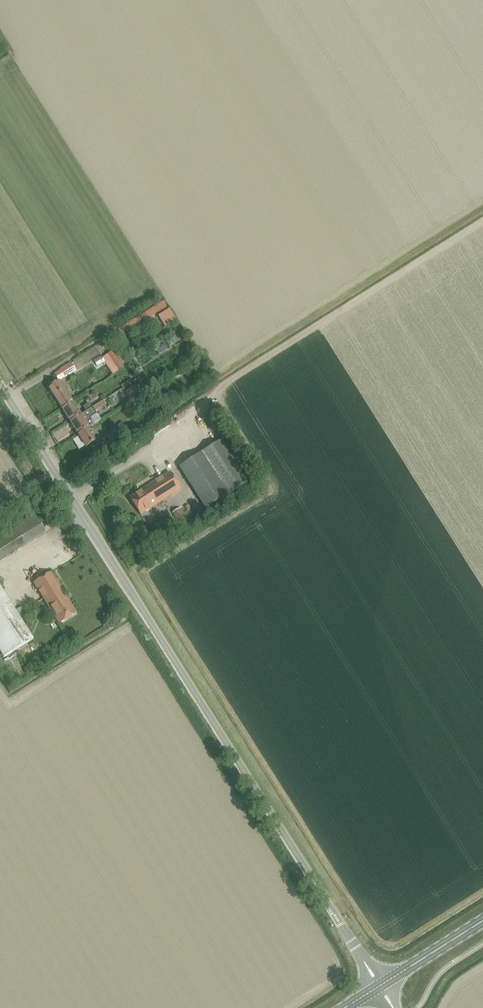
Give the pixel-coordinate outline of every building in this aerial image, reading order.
[(123,367),(112,351),(106,355),(118,371),(123,367)] [(68,365),(60,371),(64,378),(73,372),(68,365)] [(72,403),(64,390),(59,381),(48,388),(53,397),(62,410),(72,403)] [(139,384),(125,392),(133,405),(143,399),(142,396),(145,394),(139,384)] [(92,404),(96,411),(107,406),(104,399),(92,404)] [(80,415),(72,403),(62,410),(70,422),(80,415)] [(86,412),(92,408),(89,404),(83,408),(86,412)] [(95,413),(92,408),(86,412),(80,415),(70,422),(78,435),(89,428),(94,425),(89,417),(95,413)] [(58,440),(72,433),(68,425),(54,432),(58,440)] [(97,441),(89,428),(78,435),(86,448),(97,441)] [(134,447),(141,442),(138,438),(131,442),(134,447)] [(206,509),(228,495),(248,482),(222,440),(201,453),(179,467),(206,509)] [(140,515),(180,490),(170,473),(130,498),(140,515)] [(180,529),(190,523),(181,508),(172,514),(178,523),(177,523),(180,529)] [(0,537),(0,561),(45,532),(34,515),(0,537)] [(59,624),(76,613),(51,573),(34,584),(59,624)] [(3,657),(32,639),(0,588),(0,653),(3,657)]
